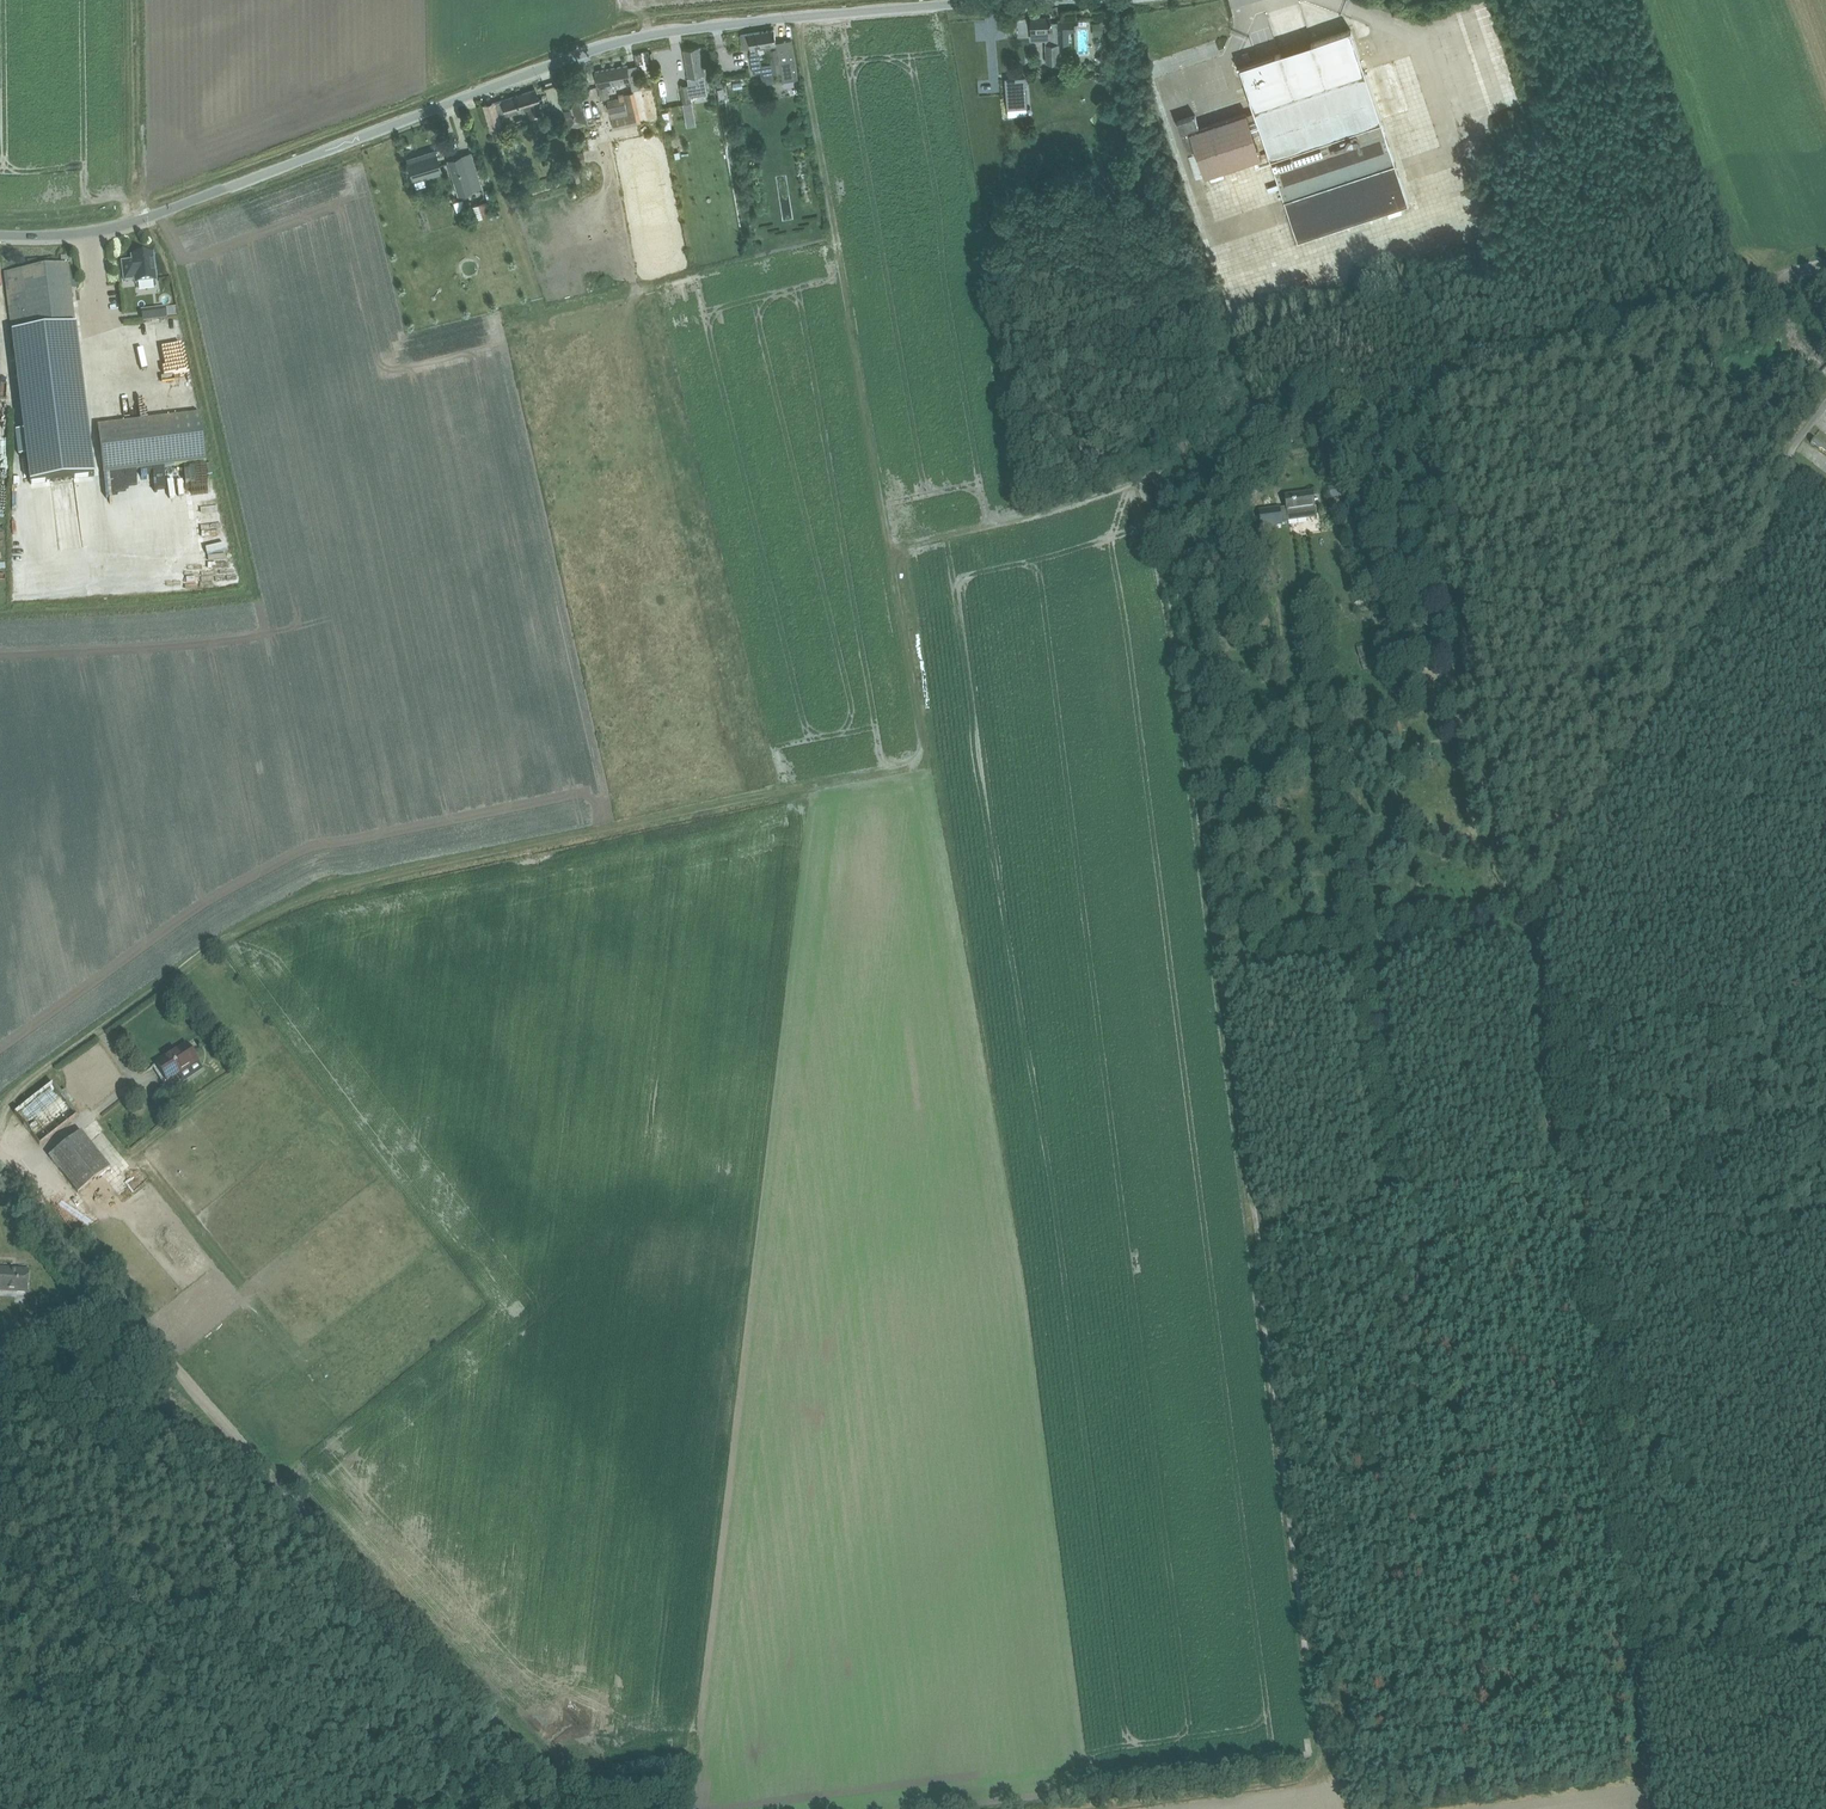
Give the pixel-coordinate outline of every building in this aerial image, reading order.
[(1471,19),(1474,27),(1492,21),(1489,13),(1471,19)] [(1031,17),(1032,29),(1036,28),(1037,40),(1046,39),(1047,62),(1060,62),(1059,39),(1058,22),(1051,22),(1051,21),(1050,16),(1031,17)] [(1058,22),(1059,39),(1066,39),(1065,29),(1075,29),(1074,20),(1058,21),(1058,22)] [(1103,22),(1093,22),(1094,35),(1103,35),(1103,22)] [(741,34),(742,46),(743,48),(764,45),(765,50),(768,49),(770,63),(759,65),(757,52),(749,53),(752,73),(759,71),(760,75),(772,73),(771,69),(789,66),(790,73),(796,72),(792,45),(777,48),(774,29),(741,34)] [(1272,55),(1237,67),(1238,68),(1241,67),(1298,239),(1409,202),(1351,29),(1311,42),(1319,67),(1289,77),(1280,53),(1272,55)] [(1487,42),(1498,39),(1495,29),(1484,33),(1487,42)] [(695,86),(706,84),(704,77),(699,46),(684,49),(690,82),(695,81),(695,86)] [(607,84),(630,80),(627,65),(596,71),(598,86),(600,98),(610,97),(607,84)] [(1007,108),(1027,107),(1025,76),(1004,78),(1007,108)] [(680,86),(683,98),(685,109),(701,106),(697,87),(689,89),(689,84),(680,86)] [(718,88),(720,98),(726,96),(724,87),(718,88)] [(543,115),(540,103),(535,89),(484,105),(490,125),(499,122),(497,117),(527,107),(530,119),(543,115)] [(625,96),(608,100),(610,109),(606,110),(608,119),(610,119),(611,127),(633,122),(631,115),(636,114),(631,92),(624,94),(625,96)] [(576,96),(560,101),(570,128),(585,123),(576,96)] [(661,110),(664,127),(671,126),(668,108),(661,110)] [(1195,115),(1177,121),(1180,131),(1183,130),(1184,133),(1181,134),(1188,152),(1188,153),(1196,150),(1197,153),(1205,175),(1205,176),(1262,158),(1251,124),(1256,123),(1255,122),(1252,112),(1247,114),(1247,113),(1246,112),(1199,128),(1198,125),(1199,125),(1198,124),(1195,115)] [(498,147),(504,146),(498,129),(493,131),(498,147)] [(545,138),(552,141),(555,133),(549,130),(545,138)] [(407,159),(411,170),(414,180),(441,172),(435,150),(407,159)] [(471,153),(448,160),(458,194),(480,188),(471,153)] [(577,165),(575,157),(569,158),(571,166),(577,165)] [(1224,172),(1234,202),(1251,196),(1241,166),(1224,172)] [(453,200),(455,209),(462,207),(460,198),(453,200)] [(487,199),(473,202),(476,216),(490,214),(487,199)] [(122,263),(124,283),(135,282),(135,284),(156,282),(153,255),(131,258),(132,262),(122,263)] [(12,335),(30,484),(94,476),(75,327),(68,270),(70,269),(70,266),(68,266),(68,265),(4,273),(12,335)] [(141,311),(142,323),(167,320),(166,308),(141,311)] [(172,388),(192,384),(183,344),(164,347),(172,388)] [(98,427),(104,475),(206,463),(200,415),(98,427)] [(195,471),(184,472),(185,499),(196,499),(195,471)] [(1343,498),(1342,487),(1329,488),(1330,499),(1343,498)] [(1286,509),(1260,513),(1262,529),(1289,525),(1288,522),(1307,519),(1306,514),(1316,513),(1313,493),(1285,497),(1286,509)] [(225,558),(209,562),(211,570),(227,565),(225,558)] [(1366,657),(1364,648),(1357,649),(1360,659),(1366,657)] [(157,1089),(167,1082),(197,1062),(186,1044),(167,1057),(166,1055),(160,1059),(161,1061),(145,1071),(146,1072),(156,1065),(166,1081),(156,1088),(157,1089)] [(52,1084),(14,1114),(39,1145),(77,1116),(52,1084)] [(49,1157),(78,1194),(109,1168),(80,1132),(49,1157)] [(27,1284),(28,1272),(0,1270),(0,1290),(27,1292),(27,1284)] [(41,1313),(33,1321),(40,1328),(48,1320),(41,1313)]
